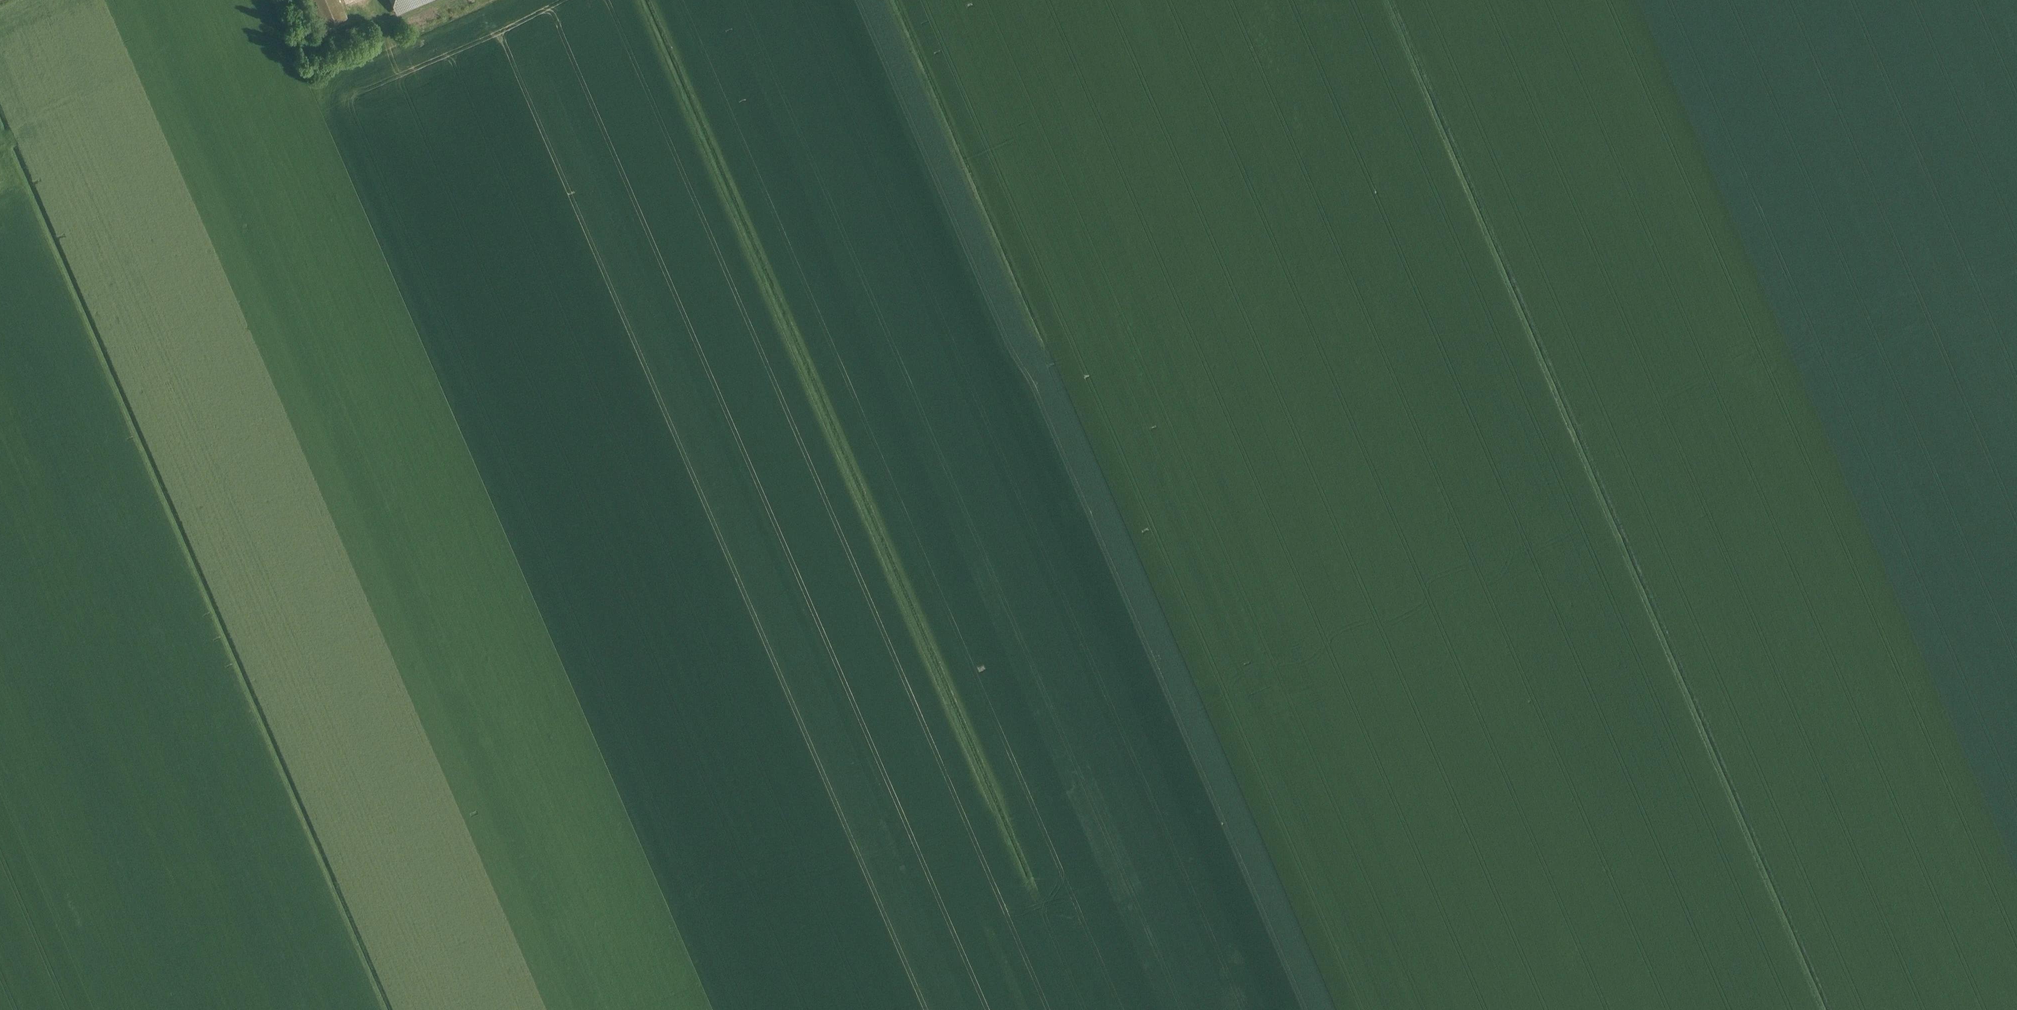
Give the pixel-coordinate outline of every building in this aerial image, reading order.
[(341,0),(311,0),(323,30),(349,20),(341,0)] [(397,12),(424,0),(392,0),(397,12)]
